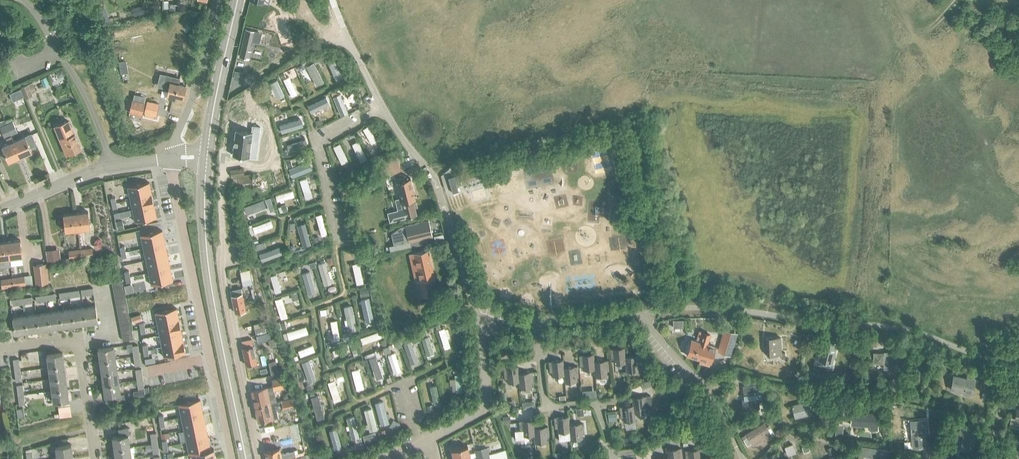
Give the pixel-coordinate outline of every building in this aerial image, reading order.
[(245,29),(238,57),(249,60),(253,42),(259,44),(262,33),(245,29)] [(336,60),(329,63),(336,77),(334,78),(336,83),(338,82),(339,84),(345,81),(336,60)] [(313,62),(306,66),(315,85),(322,81),(313,62)] [(62,69),(56,72),(58,76),(60,77),(65,75),(62,69)] [(235,71),(234,78),(240,79),(242,72),(235,71)] [(166,74),(162,87),(168,89),(166,98),(174,100),(175,96),(182,98),(185,86),(178,85),(180,78),(166,74)] [(289,76),(283,79),(291,96),(297,93),(289,76)] [(46,77),(40,79),(44,88),(49,85),(46,77)] [(277,79),(271,82),(279,96),(285,93),(277,79)] [(21,87),(25,98),(33,95),(32,93),(36,91),(32,82),(28,84),(28,85),(21,87)] [(333,97),(340,115),(346,113),(339,94),(333,97)] [(329,104),(325,97),(307,106),(310,113),(329,104)] [(132,100),(129,113),(141,116),(144,103),(132,100)] [(147,101),(144,113),(156,116),(159,104),(147,101)] [(14,142),(11,136),(18,133),(11,118),(5,121),(4,120),(0,121),(0,127),(5,139),(6,138),(8,144),(2,147),(9,162),(20,157),(14,142)] [(54,126),(66,155),(80,149),(74,134),(73,135),(68,121),(54,126)] [(298,121),(280,126),(282,133),(300,127),(298,121)] [(252,131),(236,129),(233,155),(250,157),(252,140),(259,141),(260,126),(253,125),(252,131)] [(368,125),(362,129),(367,137),(365,138),(369,144),(370,143),(371,144),(376,141),(368,125)] [(25,137),(14,142),(20,157),(31,152),(30,148),(36,145),(32,134),(25,137)] [(305,139),(286,145),(288,152),(307,146),(305,139)] [(358,140),(351,143),(360,163),(367,160),(358,140)] [(339,143),(333,146),(341,164),(348,160),(339,143)] [(387,165),(378,170),(383,179),(401,169),(396,158),(386,163),(387,165)] [(308,162),(289,170),(292,177),(311,169),(308,162)] [(230,170),(232,177),(234,177),(235,186),(255,183),(253,173),(245,174),(244,168),(230,170)] [(403,209),(387,213),(389,221),(405,217),(416,215),(414,208),(418,208),(410,177),(405,179),(405,175),(396,177),(401,198),(400,198),(403,209)] [(448,178),(453,193),(459,192),(456,183),(461,181),(459,175),(448,178)] [(306,178),(299,180),(305,198),(312,196),(306,178)] [(152,195),(149,182),(127,187),(130,200),(152,195)] [(294,196),(292,190),(275,195),(277,202),(294,196)] [(154,204),(152,195),(130,200),(132,209),(154,204)] [(262,201),(244,209),(247,215),(256,210),(258,213),(262,211),(261,208),(265,206),(262,201)] [(157,217),(154,204),(132,209),(135,222),(157,217)] [(87,212),(75,214),(76,230),(89,228),(87,212)] [(321,213),(315,215),(321,236),(327,234),(321,213)] [(76,230),(75,214),(62,215),(64,231),(76,230)] [(273,226),(270,219),(252,227),(254,233),(273,226)] [(122,220),(116,222),(117,230),(124,228),(122,220)] [(393,245),(389,246),(390,251),(410,247),(409,242),(432,236),(428,220),(400,227),(391,234),(393,245)] [(305,223),(297,225),(303,247),(311,245),(305,223)] [(165,243),(162,230),(141,235),(143,248),(165,243)] [(20,240),(7,241),(10,258),(22,256),(20,240)] [(7,241),(0,242),(0,259),(10,258),(7,241)] [(167,255),(165,243),(143,248),(146,260),(167,255)] [(92,247),(79,249),(80,259),(94,257),(92,247)] [(280,255),(277,248),(261,255),(264,261),(280,255)] [(80,259),(79,249),(69,251),(70,260),(80,259)] [(434,277),(428,250),(414,253),(420,280),(419,280),(423,296),(432,293),(429,278),(434,277)] [(170,268),(167,255),(146,260),(148,272),(170,268)] [(359,262),(352,264),(356,284),(363,283),(359,262)] [(49,283),(46,263),(33,264),(36,284),(49,283)] [(324,263),(318,265),(323,282),(330,280),(324,263)] [(173,281),(170,268),(148,272),(151,285),(173,281)] [(308,271),(302,273),(308,294),(314,293),(308,271)] [(240,273),(242,286),(253,284),(251,272),(240,273)] [(276,274),(270,276),(275,293),(281,291),(276,274)] [(24,276),(12,277),(14,288),(26,287),(24,276)] [(14,288),(12,277),(1,279),(2,290),(14,288)] [(230,290),(235,312),(245,310),(240,288),(230,290)] [(281,297),(274,299),(281,319),(287,317),(281,297)] [(367,300),(361,302),(366,323),(372,321),(367,300)] [(95,305),(82,307),(86,322),(97,321),(95,305)] [(351,305),(343,306),(348,328),(356,327),(351,305)] [(82,307),(71,309),(73,324),(86,322),(82,307)] [(179,321),(177,308),(155,312),(158,325),(179,321)] [(71,309),(60,311),(63,326),(73,324),(71,309)] [(60,311),(48,312),(51,328),(63,326),(60,311)] [(48,312),(37,314),(39,330),(51,328),(48,312)] [(37,314),(25,316),(27,331),(39,330),(37,314)] [(140,314),(131,317),(133,323),(142,320),(140,314)] [(27,331),(25,316),(12,318),(14,333),(27,331)] [(733,318),(731,324),(738,326),(739,320),(733,318)] [(336,320),(330,321),(333,340),(339,339),(336,320)] [(181,331),(179,321),(158,325),(160,336),(181,331)] [(308,333),(305,326),(286,332),(288,339),(308,333)] [(444,328),(438,330),(444,348),(450,346),(444,328)] [(717,352),(731,356),(738,333),(724,329),(723,331),(717,352)] [(183,343),(181,331),(160,336),(162,347),(183,343)] [(378,331),(360,337),(362,344),(380,338),(378,331)] [(351,332),(342,334),(344,340),(352,339),(351,332)] [(266,333),(256,335),(257,342),(268,340),(270,340),(269,333),(266,333)] [(686,344),(685,349),(685,352),(687,352),(686,355),(710,362),(714,347),(706,345),(709,335),(702,333),(699,343),(690,340),(690,342),(688,342),(686,344)] [(428,336),(422,338),(427,353),(433,351),(428,336)] [(766,338),(767,355),(781,354),(781,358),(785,358),(785,352),(781,352),(780,337),(766,338)] [(823,339),(817,360),(832,364),(837,342),(823,339)] [(241,342),(246,365),(256,362),(251,340),(241,342)] [(410,341),(404,343),(411,364),(417,362),(410,341)] [(185,352),(183,343),(162,347),(164,357),(185,352)] [(132,345),(133,357),(140,356),(138,345),(132,345)] [(312,345),(297,350),(300,356),(315,351),(312,345)] [(344,345),(332,350),(334,356),(341,353),(342,355),(345,353),(345,352),(347,351),(344,345)] [(97,349),(99,360),(115,359),(114,346),(97,349)] [(614,364),(625,363),(625,357),(624,347),(610,349),(611,359),(613,359),(614,364)] [(873,363),(883,364),(883,369),(893,369),(896,369),(898,369),(898,357),(899,357),(900,352),(884,351),(884,352),(873,352),(873,363)] [(46,355),(48,366),(64,364),(62,352),(46,354),(46,355)] [(393,353),(388,355),(395,376),(400,374),(393,353)] [(583,370),(594,369),(594,361),(593,354),(579,355),(580,365),(582,365),(583,370)] [(625,357),(625,363),(626,372),(637,371),(637,366),(639,365),(638,355),(625,357)] [(375,356),(368,359),(376,379),(382,377),(375,356)] [(99,360),(101,372),(117,370),(115,359),(99,360)] [(309,360),(301,362),(308,382),(316,379),(311,367),(313,366),(312,363),(310,363),(309,360)] [(552,376),(563,375),(563,367),(562,360),(548,361),(549,372),(551,371),(552,376)] [(607,360),(594,361),(594,369),(595,379),(608,378),(607,371),(608,371),(607,360)] [(48,366),(50,378),(65,376),(64,364),(48,366)] [(507,383),(518,382),(518,373),(517,366),(503,368),(504,377),(507,377),(507,383)] [(563,367),(563,375),(564,383),(576,381),(575,376),(577,376),(576,366),(563,367)] [(358,368),(351,370),(356,390),(364,388),(358,368)] [(101,372),(103,384),(119,382),(117,370),(101,372)] [(920,371),(910,371),(909,383),(920,383),(920,371)] [(518,373),(518,382),(520,391),(531,389),(530,382),(532,382),(531,372),(518,373)] [(726,372),(720,375),(723,381),(729,377),(726,372)] [(666,373),(660,376),(664,382),(669,379),(666,373)] [(50,378),(51,390),(67,388),(65,376),(50,378)] [(963,392),(963,395),(968,396),(969,393),(971,394),(974,380),(972,380),(972,377),(967,376),(967,379),(953,376),(950,389),(954,390),(963,392)] [(251,390),(254,406),(276,401),(274,390),(285,388),(282,377),(271,379),(272,386),(266,387),(251,390)] [(334,380),(327,382),(333,401),(340,399),(334,380)] [(641,383),(643,388),(651,385),(649,380),(641,383)] [(748,385),(742,385),(744,400),(742,400),(743,409),(758,407),(757,400),(761,400),(760,395),(759,381),(748,382),(748,385)] [(119,382),(103,384),(104,396),(120,394),(119,382)] [(436,385),(429,386),(433,404),(440,403),(438,396),(440,395),(439,393),(438,394),(436,385)] [(67,388),(51,390),(53,402),(69,400),(67,388)] [(631,398),(632,405),(634,413),(645,412),(652,411),(651,395),(645,396),(631,398)] [(276,401),(254,406),(257,420),(258,421),(278,417),(277,410),(278,408),(282,407),(283,411),(294,409),(292,398),(276,401)] [(203,412),(200,399),(178,404),(181,417),(203,412)] [(383,400),(374,403),(380,425),(388,422),(387,418),(390,417),(389,413),(386,413),(383,400)] [(792,405),(795,417),(811,413),(808,401),(792,405)] [(634,413),(632,405),(619,407),(620,417),(622,416),(623,422),(635,421),(634,413)] [(371,408),(363,410),(367,423),(365,424),(366,428),(368,428),(369,431),(377,429),(371,408)] [(851,413),(850,425),(855,425),(870,426),(870,429),(877,430),(878,420),(878,411),(872,410),(871,414),(856,413),(851,413)] [(205,424),(203,412),(181,417),(184,429),(205,424)] [(567,416),(554,418),(554,420),(555,428),(557,428),(557,433),(558,433),(559,440),(569,440),(568,425),(567,420),(567,416)] [(348,421),(352,438),(358,436),(355,420),(348,421)] [(519,430),(514,430),(515,439),(524,439),(524,436),(533,435),(533,428),(532,420),(518,421),(519,430)] [(910,422),(912,447),(924,447),(923,433),(927,432),(926,420),(910,422)] [(394,421),(391,428),(396,431),(400,424),(394,421)] [(746,434),(741,437),(747,446),(752,443),(761,437),(764,441),(772,436),(771,434),(771,433),(773,432),(769,425),(766,427),(764,422),(746,434)] [(208,436),(205,424),(184,429),(186,441),(194,440),(208,436)] [(581,424),(568,425),(569,440),(580,439),(580,433),(582,433),(581,424)] [(533,428),(533,435),(534,443),(545,442),(545,437),(547,437),(546,426),(533,428)] [(964,434),(961,450),(972,452),(976,437),(974,436),(975,429),(961,426),(959,434),(964,434)] [(112,437),(114,449),(129,446),(127,434),(128,434),(127,427),(117,429),(118,436),(112,437)] [(336,428),(328,431),(334,449),(341,447),(336,428)] [(194,440),(186,441),(189,453),(196,451),(210,448),(208,436),(194,440)] [(55,447),(57,458),(72,456),(71,444),(55,447)] [(115,458),(122,458),(131,458),(129,446),(114,449),(115,458)] [(450,450),(452,458),(467,458),(469,458),(476,457),(475,453),(468,454),(466,446),(450,450)] [(213,447),(210,448),(196,451),(198,458),(216,458),(213,447)] [(475,450),(476,457),(489,454),(487,447),(475,450)] [(858,458),(859,458),(887,458),(888,451),(860,447),(858,458)] [(265,458),(281,458),(279,448),(264,451),(265,458)] [(668,457),(668,458),(680,458),(679,458),(682,458),(681,448),(667,449),(668,457)] [(700,458),(699,448),(685,450),(686,458),(700,458)]
